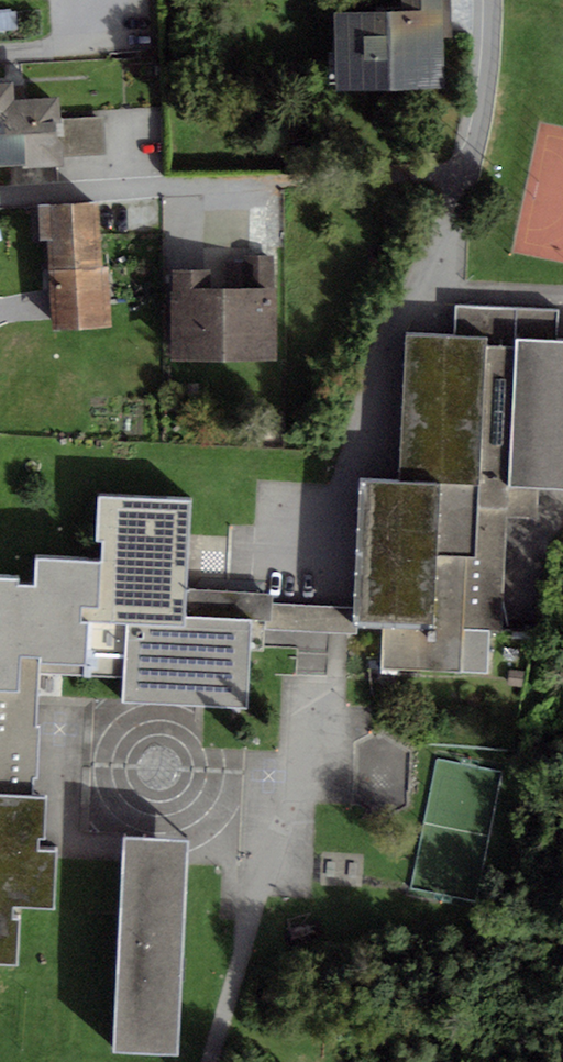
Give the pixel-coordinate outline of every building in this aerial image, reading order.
[(327,16),(327,91),(434,90),(434,61),(452,61),(451,0),(406,0),(406,16),(327,16)] [(0,87),(0,170),(51,167),(47,106),(6,108),(5,86),(0,87)] [(67,155),(108,154),(107,120),(66,122),(67,155)] [(87,208),(35,211),(38,272),(90,269),(87,208)] [(100,272),(44,274),(45,302),(46,331),(102,329),(100,272)] [(205,276),(164,276),(164,361),(271,361),(271,293),(205,293),(205,276)] [(558,310),(456,305),(454,336),(489,337),(482,485),(441,483),(435,629),(384,627),(382,668),(489,673),(491,632),(503,632),(508,517),(538,518),(539,488),(511,487),(517,339),(557,341),(558,310)] [(454,336),(406,334),(399,481),(441,483),(482,485),(489,337),(454,336)] [(517,339),(511,487),(539,488),(562,489),(562,341),(557,341),(517,339)] [(399,481),(360,479),(353,625),(384,627),(435,629),(441,483),(399,481)] [(191,498),(98,494),(96,542),(103,542),(102,560),(100,608),(83,607),(82,620),(90,621),(126,622),(186,625),(187,589),(191,498)] [(102,560),(37,557),(35,584),(20,583),(20,578),(0,577),(0,690),(20,691),(22,656),(41,657),(40,673),(87,675),(90,621),(82,620),(83,607),(100,608),(102,560)] [(187,589),(186,625),(126,622),(90,621),(87,675),(124,677),(123,700),(246,706),(250,620),(272,621),(273,593),(187,589)] [(0,690),(0,793),(33,795),(33,777),(38,778),(41,726),(37,726),(40,673),(41,657),(22,656),(20,691),(0,690)] [(0,793),(0,963),(18,964),(21,906),(55,908),(57,848),(38,847),(39,837),(46,837),(47,795),(33,795),(0,793)] [(189,840),(124,837),(114,1051),(179,1055),(189,840)]
